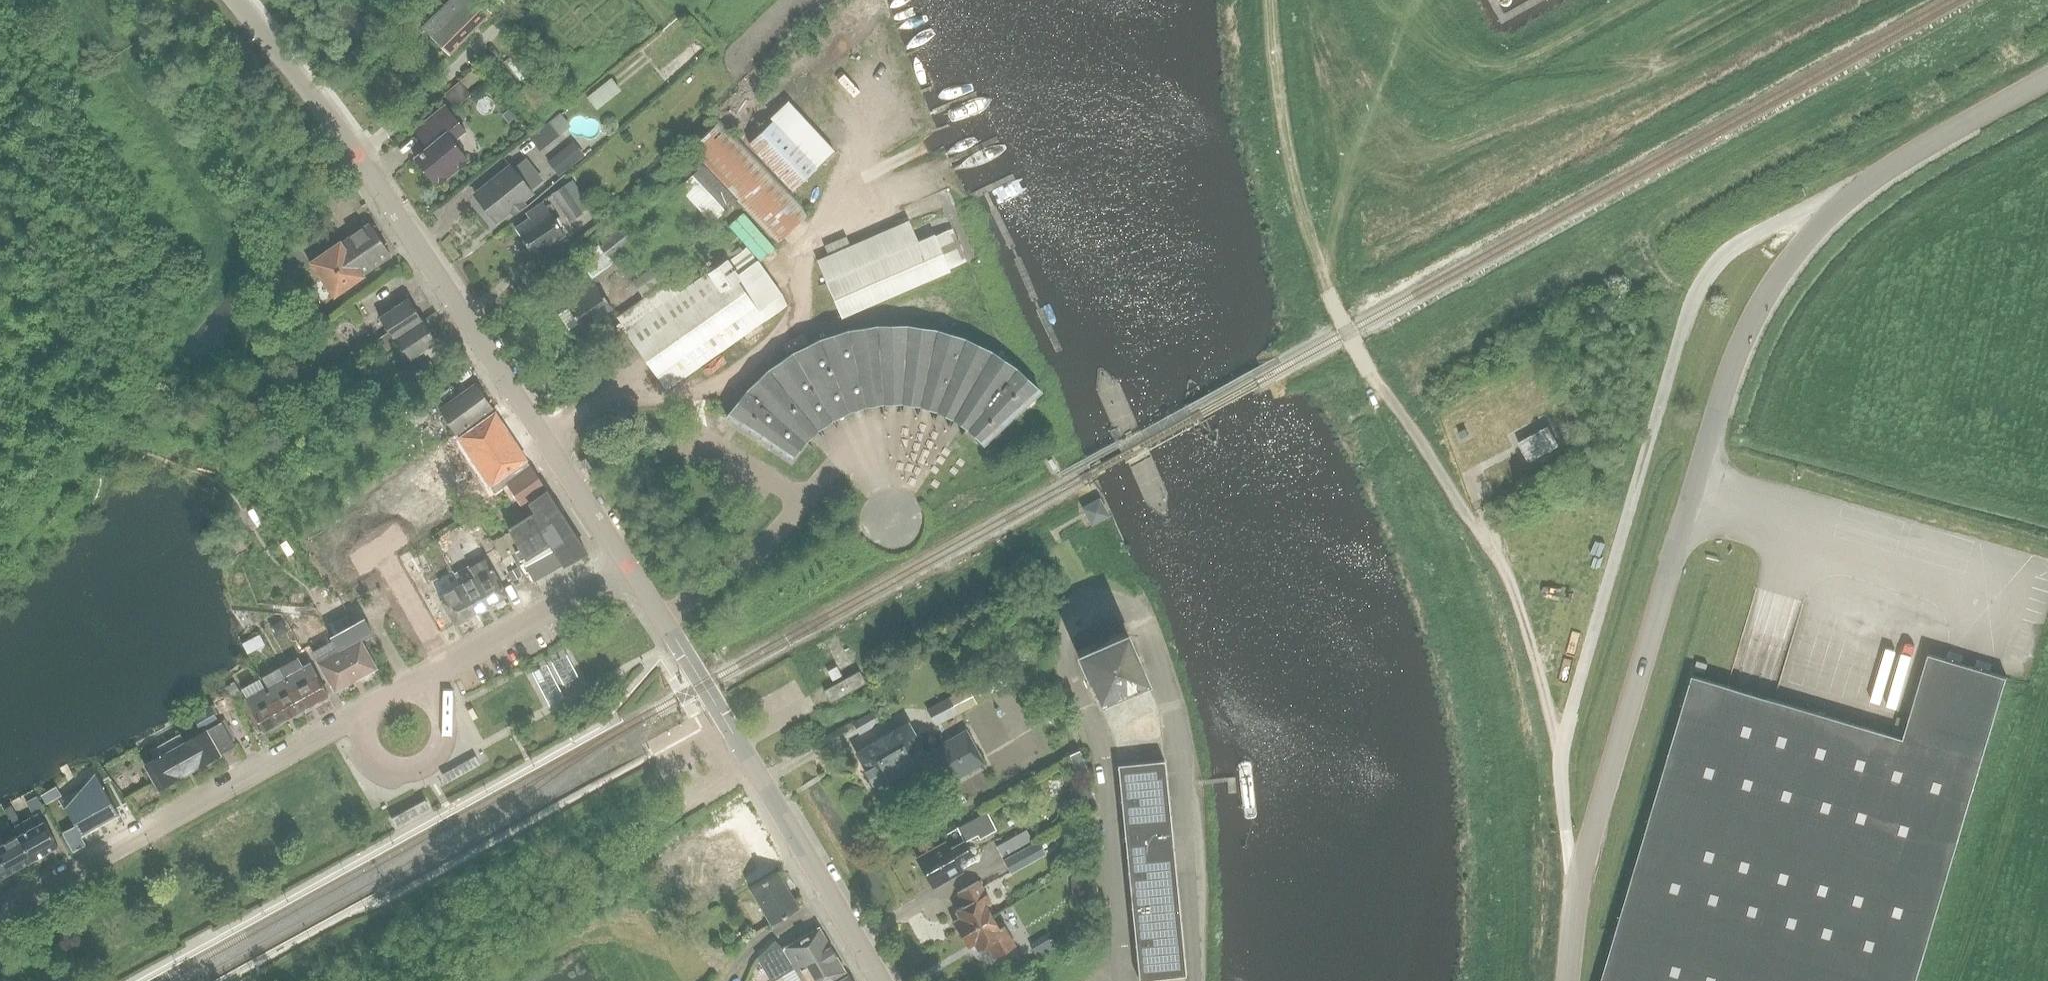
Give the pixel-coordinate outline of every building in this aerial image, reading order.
[(442,7),(468,34),(489,14),(475,0),(449,0),(442,7)] [(442,7),(421,27),(448,55),(468,34),(442,7)] [(593,93),(603,106),(628,87),(618,75),(593,93)] [(460,82),(445,95),(456,108),(471,95),(467,90),(460,82)] [(431,144),(414,157),(437,185),(468,160),(453,141),(466,131),(444,105),(418,127),(431,144)] [(818,168),(834,153),(791,106),(774,121),(818,168)] [(554,120),(565,134),(577,124),(565,110),(554,120)] [(810,214),(778,180),(721,121),(689,152),(703,166),(679,189),(713,224),(736,202),(777,245),(810,214)] [(793,191),(805,180),(818,168),(774,121),(749,144),(793,191)] [(576,142),(551,163),(562,177),(587,156),(576,142)] [(477,196),(496,220),(531,191),(512,167),(490,185),(487,184),(479,191),(478,194),(477,196)] [(590,204),(573,179),(552,193),(570,220),(583,211),(582,209),(590,204)] [(563,233),(542,202),(527,213),(531,218),(516,229),(533,254),(563,233)] [(339,242),(312,261),(336,294),(363,275),(362,274),(390,254),(369,224),(340,244),(339,242)] [(579,293),(565,303),(569,309),(579,324),(582,330),(597,320),(593,315),(600,311),(601,313),(611,306),(597,284),(618,268),(612,259),(633,242),(621,227),(579,260),(591,276),(575,287),(579,293)] [(855,244),(817,261),(826,282),(842,319),(951,272),(950,269),(961,264),(947,231),(936,236),(935,235),(864,266),(855,244)] [(312,264),(310,262),(295,240),(279,252),(267,260),(283,284),(312,264)] [(645,299),(617,318),(626,330),(625,330),(666,389),(737,337),(740,341),(760,327),(757,323),(761,320),(763,319),(737,283),(742,279),(739,276),(758,262),(748,248),(743,251),(741,248),(734,252),(727,241),(701,259),(709,270),(689,284),(685,277),(675,284),(672,280),(668,282),(656,265),(633,282),(645,299)] [(389,332),(375,341),(380,349),(422,321),(408,299),(379,318),(389,332)] [(422,321),(380,349),(384,356),(398,347),(407,361),(436,342),(422,321)] [(726,416),(791,459),(805,439),(823,425),(831,419),(838,415),(844,413),(853,409),(871,404),(878,403),(887,403),(899,402),(915,404),(922,407),(943,415),(952,419),(959,423),(967,429),(982,444),(1039,391),(1013,368),(998,357),(989,352),(987,350),(966,339),(955,336),(946,334),(938,331),(927,329),(909,326),(898,325),(886,326),(870,327),(859,328),(844,331),(830,335),(820,339),(809,344),(799,349),(791,354),(783,359),(766,372),(757,381),(746,391),(726,416)] [(374,356),(363,362),(368,371),(379,365),(374,356)] [(403,363),(375,382),(385,396),(413,378),(403,363)] [(462,392),(438,408),(446,419),(455,433),(492,408),(475,383),(462,392)] [(495,413),(458,437),(490,484),(491,484),(495,490),(530,466),(527,462),(526,460),(495,413)] [(1529,462),(1559,446),(1549,427),(1518,443),(1529,462)] [(1466,429),(1459,432),(1462,438),(1469,435),(1466,429)] [(530,466),(495,490),(495,492),(507,484),(521,505),(545,489),(530,466)] [(586,553),(546,491),(529,502),(535,512),(509,526),(511,529),(493,539),(503,557),(515,551),(520,560),(522,559),(534,581),(586,553)] [(1102,499),(1083,509),(1093,527),(1112,517),(1102,499)] [(474,576),(460,584),(476,613),(508,596),(487,559),(470,569),(474,576)] [(517,568),(509,573),(513,581),(522,576),(517,568)] [(460,584),(439,596),(455,625),(476,613),(460,584)] [(353,630),(332,641),(336,648),(355,680),(376,669),(353,630)] [(1124,631),(1075,651),(1096,699),(1144,680),(1124,631)] [(1883,643),(1873,675),(1886,679),(1896,647),(1883,643)] [(336,648),(316,660),(334,692),(355,680),(336,648)] [(2007,677),(1929,654),(1904,738),(1693,675),(1602,980),(1917,980),(2007,677)] [(298,658),(282,667),(286,674),(287,677),(304,708),(328,695),(311,663),(308,665),(303,668),(302,666),(298,658)] [(1705,673),(1708,664),(1697,661),(1695,670),(1705,673)] [(841,675),(839,671),(837,667),(829,672),(833,680),(841,675)] [(831,702),(866,683),(859,671),(825,691),(831,702)] [(287,677),(268,687),(285,719),(304,708),(287,677)] [(236,683),(228,687),(231,693),(239,689),(236,683)] [(248,698),(246,699),(263,731),(265,730),(285,719),(268,687),(264,689),(248,698)] [(927,711),(935,726),(957,714),(949,699),(927,711)] [(197,732),(218,721),(210,706),(189,718),(197,732)] [(873,712),(853,723),(860,736),(880,724),(873,712)] [(219,755),(235,746),(222,722),(146,763),(160,789),(220,756),(219,755)] [(924,754),(908,725),(892,733),(891,732),(874,742),(874,743),(858,753),(867,769),(866,770),(872,781),(874,780),(884,798),(933,771),(941,786),(984,763),(966,730),(924,754)] [(1079,775),(1089,771),(1080,751),(1070,756),(1079,775)] [(439,773),(446,784),(481,765),(475,754),(439,773)] [(1128,873),(1139,980),(1148,980),(1186,977),(1164,762),(1118,768),(1128,873)] [(100,785),(63,806),(79,834),(115,813),(100,785)] [(1093,789),(1072,791),(1073,809),(1094,808),(1093,789)] [(35,796),(25,803),(26,805),(32,815),(42,809),(39,803),(35,796)] [(963,823),(970,841),(1000,828),(992,810),(963,823)] [(35,858),(58,845),(44,820),(21,833),(35,858)] [(1037,824),(1031,827),(1034,834),(1041,830),(1037,824)] [(35,858),(21,833),(0,845),(0,856),(10,872),(35,858)] [(946,842),(919,858),(934,885),(976,861),(966,842),(965,841),(964,841),(950,849),(946,842)] [(1005,862),(1012,875),(1046,857),(1039,844),(1005,862)] [(10,872),(0,856),(0,877),(10,872)] [(771,923),(798,907),(777,873),(750,889),(771,923)] [(960,934),(992,917),(987,907),(992,905),(979,881),(957,893),(964,905),(955,911),(960,918),(953,922),(960,934)] [(992,917),(960,934),(968,947),(974,943),(978,950),(987,945),(994,958),(1015,946),(1002,924),(998,926),(992,917)] [(794,967),(803,980),(829,980),(845,972),(819,928),(784,948),(781,944),(779,941),(757,953),(772,980),(794,967)]
